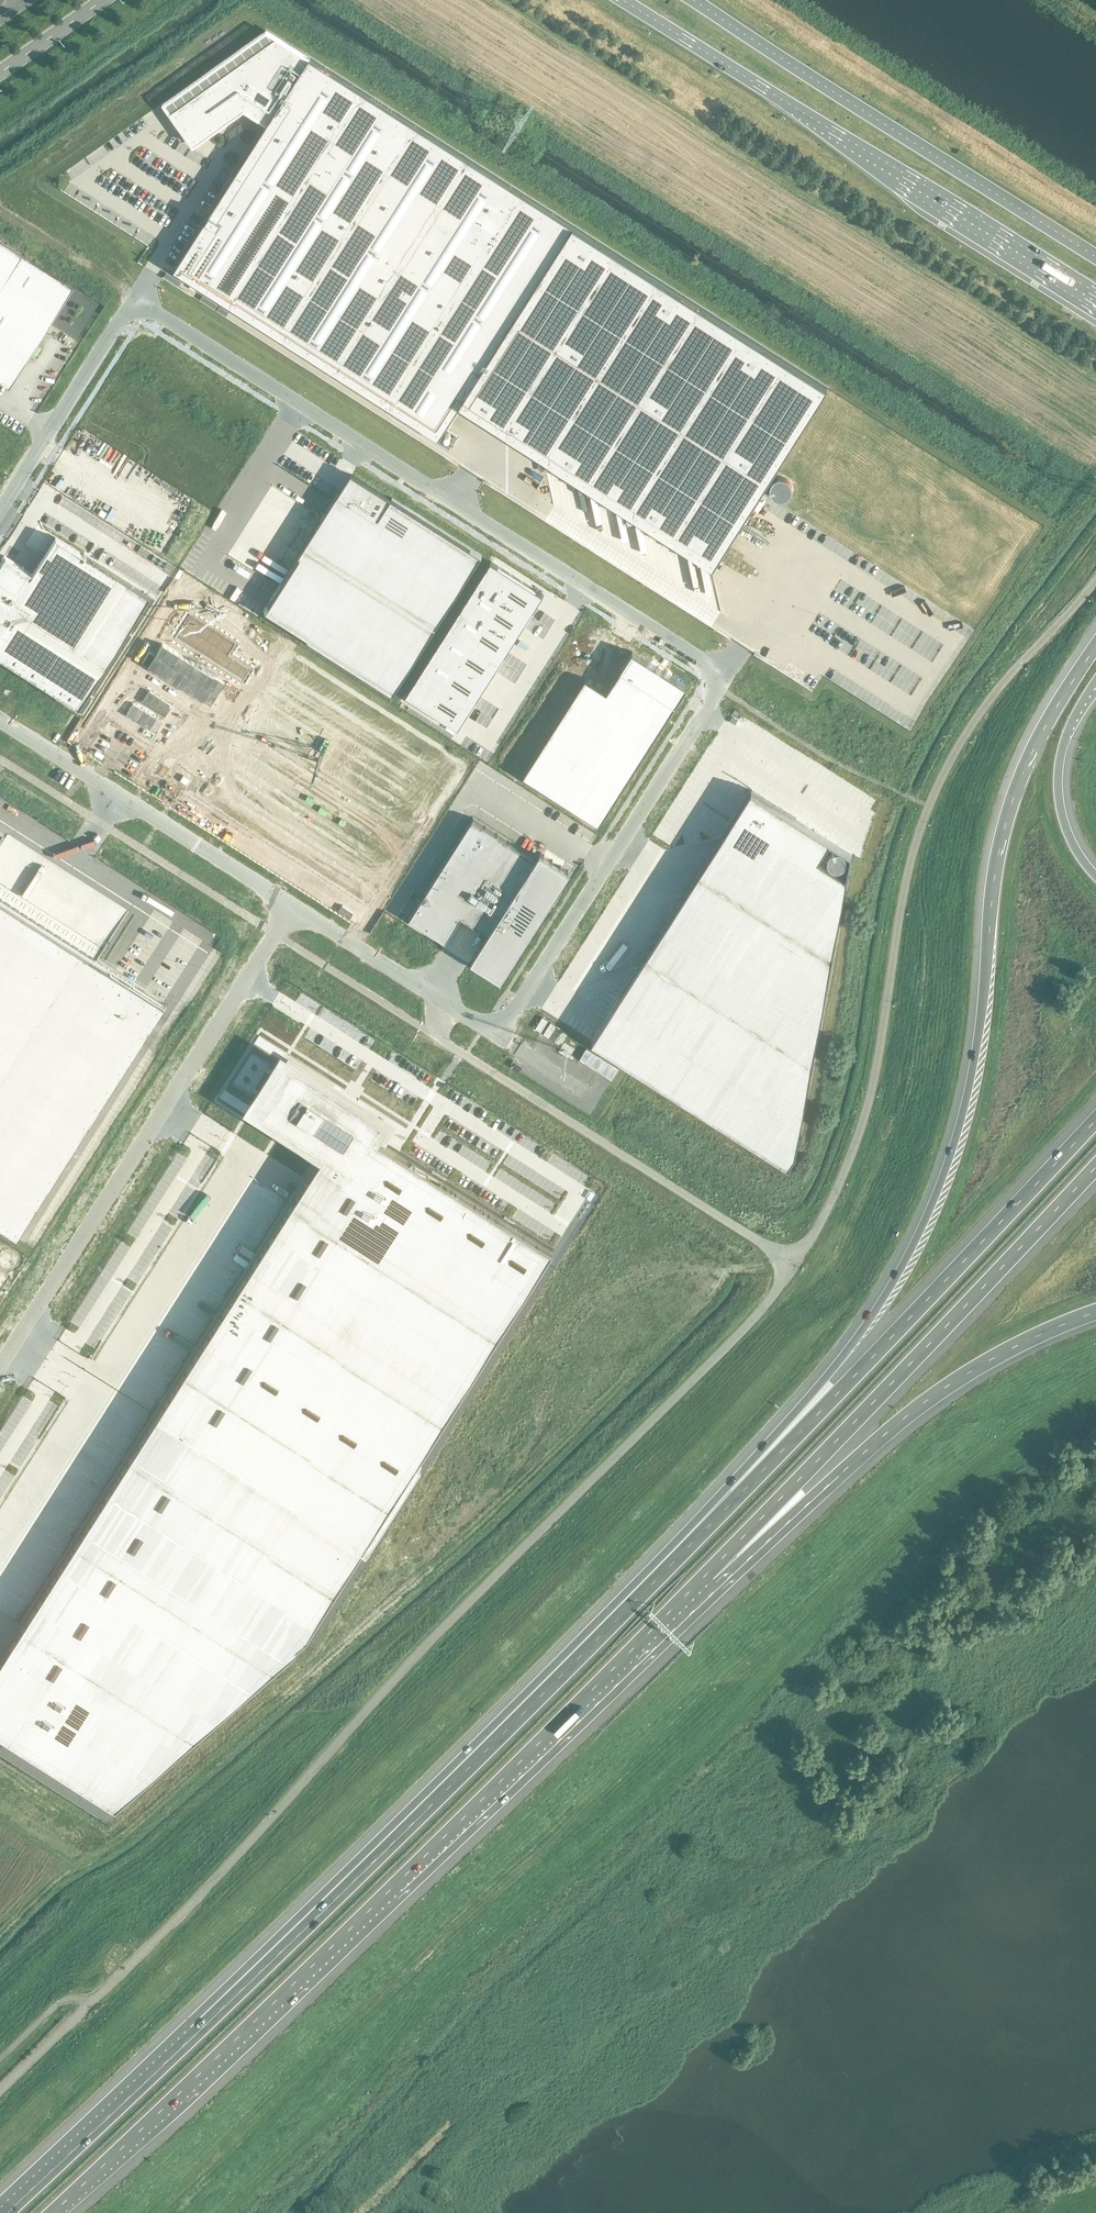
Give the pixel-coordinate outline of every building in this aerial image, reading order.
[(267,30),(164,103),(193,144),(244,108),(268,123),(175,269),(439,437),(460,404),(714,565),(827,387),(267,30)] [(993,258),(997,252),(970,237),(966,243),(993,258)] [(17,350),(27,356),(72,286),(0,240),(0,377),(17,350)] [(338,493),(263,610),(394,694),(482,555),(392,497),(391,500),(352,475),(349,481),(347,480),(342,488),(343,489),(340,494),(338,493)] [(0,562),(0,658),(78,707),(149,596),(84,554),(60,591),(4,556),(0,562)] [(477,583),(529,617),(544,594),(491,560),(477,583)] [(515,639),(529,617),(477,583),(462,605),(515,639)] [(501,661),(515,639),(462,605),(448,628),(501,661)] [(487,683),(501,661),(448,628),(434,650),(487,683)] [(473,706),(487,683),(434,650),(420,672),(473,706)] [(586,677),(524,775),(600,823),(687,685),(632,650),(606,690),(586,677)] [(405,695),(458,728),(473,706),(420,672),(405,695)] [(639,966),(592,1040),(788,1165),(796,1154),(852,853),(752,789),(721,837),(724,848),(714,850),(717,860),(707,862),(709,871),(700,873),(702,883),(692,885),(695,894),(685,896),(687,906),(678,908),(680,917),(670,919),(672,929),(663,931),(665,940),(656,942),(658,952),(648,954),(650,963),(639,966)] [(473,817),(408,918),(446,942),(462,916),(489,933),(472,959),(502,978),(570,871),(540,852),(537,857),(473,817)] [(15,1235),(163,1003),(0,899),(0,1225),(15,1235)] [(321,1151),(154,1413),(364,1547),(554,1249),(374,1134),(381,1123),(366,1114),(365,1117),(352,1109),(354,1106),(340,1097),(338,1100),(329,1094),(331,1091),(290,1065),(260,1112),(321,1151)] [(113,1805),(308,1635),(364,1547),(154,1413),(0,1655),(0,1733),(113,1805)] [(446,1768),(451,1772),(461,1762),(456,1757),(446,1768)]
